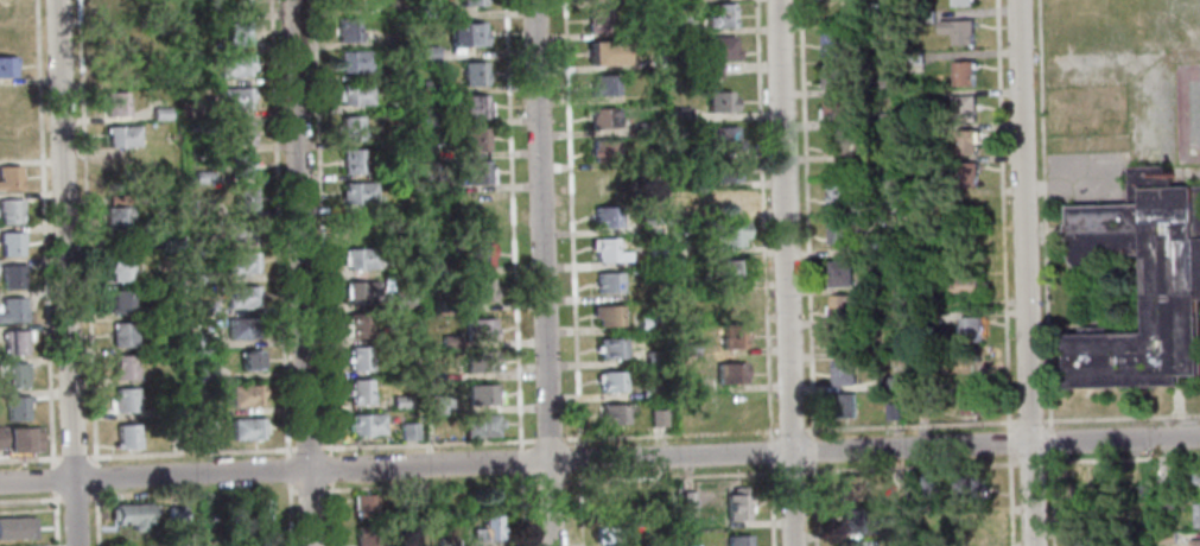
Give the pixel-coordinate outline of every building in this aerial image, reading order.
[(15,15),(15,0),(0,0),(0,15),(15,15)] [(102,18),(125,18),(125,0),(102,0),(102,18)] [(250,12),(250,0),(226,0),(226,12),(250,12)] [(707,2),(707,27),(735,27),(735,2),(707,2)] [(615,32),(616,8),(590,7),(590,31),(615,32)] [(935,8),(915,8),(915,23),(935,23),(935,8)] [(338,40),(360,40),(360,17),(338,17),(338,40)] [(953,44),(976,44),(976,19),(941,19),(941,31),(953,31),(953,44)] [(653,20),(636,20),(637,38),(654,37),(653,20)] [(250,21),(229,21),(229,46),(250,46),(250,21)] [(485,21),(450,21),(450,46),(485,46),(485,21)] [(824,56),(844,56),(844,30),(824,31),(824,56)] [(739,36),(701,36),(701,78),(722,78),(722,59),(739,59),(739,36)] [(623,40),(590,40),(590,64),(623,64),(623,40)] [(420,46),(421,61),(439,61),(439,45),(420,46)] [(339,72),(372,72),(372,50),(339,50),(339,72)] [(923,51),(909,51),(908,71),(923,71),(923,51)] [(221,76),(254,76),(254,55),(221,55),(221,76)] [(17,77),(17,56),(0,56),(0,77),(17,77)] [(107,58),(107,82),(127,82),(127,58),(107,58)] [(977,59),(954,59),(954,85),(977,85),(977,59)] [(463,61),(463,85),(487,85),(487,61),(463,61)] [(824,63),(824,88),(849,88),(849,63),(824,63)] [(387,65),(388,77),(405,76),(405,64),(387,65)] [(167,69),(151,69),(151,85),(167,85),(167,69)] [(618,94),(618,74),(591,74),(592,94),(618,94)] [(421,78),(421,89),(439,90),(439,80),(421,78)] [(372,104),(372,83),(339,83),(339,104),(372,104)] [(252,108),(252,87),(221,87),(221,108),(252,108)] [(128,115),(128,90),(107,90),(107,115),(128,115)] [(709,90),(709,112),(736,112),(736,90),(709,90)] [(490,94),(455,94),(455,106),(466,106),(466,118),(490,118),(490,94)] [(954,95),(954,118),(977,118),(977,95),(954,95)] [(407,97),(388,97),(388,109),(407,109),(407,97)] [(847,97),(824,97),(824,122),(847,122),(847,97)] [(690,104),(675,104),(675,123),(691,123),(690,104)] [(170,106),(152,107),(153,119),(170,118),(170,106)] [(592,127),(617,127),(616,107),(591,108),(592,127)] [(891,112),(872,113),(874,125),(891,123),(891,112)] [(423,113),(423,125),(442,123),(442,113),(423,113)] [(362,140),(362,115),(343,115),(343,140),(362,140)] [(252,144),(252,120),(231,120),(231,144),(252,144)] [(637,121),(639,135),(654,134),(653,120),(637,121)] [(104,146),(139,146),(139,125),(104,125),(104,146)] [(928,125),(918,125),(919,139),(929,139),(928,125)] [(706,147),(739,147),(739,126),(706,126),(706,147)] [(465,127),(465,150),(489,150),(489,127),(465,127)] [(957,129),(957,153),(978,153),(978,129),(957,129)] [(850,153),(850,131),(827,131),(827,153),(850,153)] [(620,140),(593,140),(593,161),(620,161),(620,140)] [(673,140),(690,140),(690,157),(674,157),(673,140)] [(362,172),(362,147),(342,148),(342,173),(362,172)] [(230,152),(230,177),(254,177),(254,152),(230,152)] [(711,159),(711,180),(741,180),(741,159),(711,159)] [(493,160),(466,160),(466,183),(493,183),(493,160)] [(978,161),(955,161),(955,186),(978,186),(978,161)] [(0,165),(0,190),(21,190),(20,165),(0,165)] [(1183,385),(1183,374),(1199,374),(1199,185),(1180,185),(1179,169),(1130,170),(1131,203),(1071,204),(1072,266),(1096,265),(1096,255),(1147,254),(1148,330),(1068,331),(1071,387),(1183,385)] [(196,183),(214,183),(214,172),(196,172),(196,183)] [(444,178),(425,178),(425,189),(444,189),(444,178)] [(828,205),(849,205),(849,180),(828,180),(828,205)] [(342,182),(342,202),(375,202),(375,182),(342,182)] [(254,210),(254,186),(231,186),(231,210),(254,210)] [(713,212),(741,212),(741,191),(713,191),(713,212)] [(191,199),(192,209),(214,208),(212,197),(191,199)] [(23,223),(23,198),(0,198),(0,223),(23,223)] [(133,205),(107,205),(107,231),(133,231),(133,205)] [(596,228),(618,228),(618,205),(596,205),(596,228)] [(674,207),(675,223),(694,222),(693,205),(674,207)] [(345,239),(368,239),(368,214),(345,214),(345,239)] [(641,215),(642,234),(660,233),(660,215),(641,215)] [(830,220),(831,243),(849,243),(849,220),(830,220)] [(227,240),(255,240),(255,222),(227,222),(227,240)] [(748,222),(713,222),(713,247),(748,247),(748,222)] [(23,231),(0,231),(0,255),(23,255),(23,231)] [(593,237),(593,261),(616,261),(616,237),(593,237)] [(882,240),(868,240),(869,255),(882,255),(882,240)] [(493,242),(469,242),(469,266),(493,266),(493,242)] [(377,268),(377,248),(342,248),(342,268),(377,268)] [(258,253),(227,253),(227,272),(258,272),(258,253)] [(110,281),(133,281),(133,256),(110,256),(110,281)] [(741,279),(741,259),(715,259),(715,279),(741,279)] [(436,260),(436,273),(455,273),(453,260),(436,260)] [(831,286),(853,286),(853,260),(831,260),(831,286)] [(25,288),(24,264),(0,264),(1,288),(25,288)] [(192,269),(193,279),(212,279),(211,269),(192,269)] [(622,272),(596,272),(596,292),(622,292),(622,272)] [(953,296),(988,296),(988,273),(953,273),(953,296)] [(678,275),(678,291),(693,291),(694,275),(678,275)] [(494,300),(494,278),(470,278),(470,300),(494,300)] [(880,278),(866,278),(866,288),(880,288),(880,278)] [(345,281),(345,301),(375,301),(375,281),(345,281)] [(228,286),(228,307),(258,307),(258,286),(228,286)] [(741,287),(722,288),(722,312),(741,311),(741,287)] [(131,313),(131,288),(110,288),(110,313),(131,313)] [(831,317),(853,317),(853,294),(831,294),(831,317)] [(921,296),(921,307),(938,307),(938,296),(921,296)] [(24,320),(24,297),(4,297),(4,310),(0,310),(0,320),(24,320)] [(440,298),(442,312),(457,311),(456,297),(440,298)] [(214,299),(193,300),(195,312),(214,311),(214,299)] [(593,305),(593,324),(622,324),(622,305),(593,305)] [(922,311),(923,323),(941,322),(941,310),(922,311)] [(639,312),(640,331),(660,331),(659,311),(639,312)] [(377,337),(377,315),(345,315),(345,337),(377,337)] [(984,316),(961,316),(961,341),(984,341),(984,316)] [(228,338),(249,338),(249,317),(228,317),(228,338)] [(466,338),(495,338),(495,318),(466,318),(466,338)] [(112,345),(135,345),(135,320),(112,320),(112,345)] [(720,343),(747,343),(747,323),(720,323),(720,343)] [(831,350),(856,350),(856,328),(831,328),(831,350)] [(4,329),(4,353),(30,353),(30,329),(4,329)] [(214,332),(193,334),(195,347),(216,345),(214,332)] [(440,335),(442,347),(456,345),(456,334),(440,335)] [(596,337),(596,357),(626,357),(626,337),(596,337)] [(697,337),(680,337),(680,351),(697,351),(697,337)] [(369,345),(348,345),(348,370),(369,370),(369,345)] [(645,345),(645,362),(665,362),(665,345),(645,345)] [(259,350),(240,350),(240,372),(259,372),(259,350)] [(497,370),(497,350),(472,350),(472,370),(497,370)] [(136,377),(136,354),(113,354),(113,377),(136,377)] [(717,382),(745,382),(745,358),(717,358),(717,382)] [(834,385),(857,385),(857,358),(834,358),(834,385)] [(26,362),(2,362),(2,373),(0,373),(0,387),(26,387),(26,362)] [(624,370),(597,370),(597,391),(624,391),(624,370)] [(883,376),(883,388),(899,388),(899,375),(883,376)] [(372,377),(348,377),(348,404),(372,404),(372,377)] [(640,382),(640,399),(659,400),(660,382),(640,382)] [(261,383),(230,383),(230,406),(261,406),(261,383)] [(466,405),(496,405),(496,383),(466,383),(466,405)] [(136,387),(112,387),(112,411),(136,411),(136,387)] [(990,413),(990,389),(964,389),(964,413),(990,413)] [(430,394),(430,413),(450,412),(450,393),(430,394)] [(856,417),(856,393),(837,393),(837,417),(856,417)] [(6,419),(32,419),(32,395),(6,395),(6,419)] [(392,395),(393,407),(411,406),(411,395),(392,395)] [(899,401),(887,401),(888,419),(900,419),(899,401)] [(177,404),(157,405),(158,417),(178,417),(177,404)] [(599,404),(599,425),(626,425),(626,413),(635,413),(635,404),(599,404)] [(666,407),(649,408),(650,425),(666,424),(666,407)] [(347,436),(382,436),(382,412),(347,412),(347,436)] [(501,436),(501,413),(464,413),(464,436),(501,436)] [(208,417),(195,418),(197,437),(210,436),(208,417)] [(231,438),(264,438),(264,417),(231,417),(231,438)] [(114,424),(114,447),(138,447),(138,424),(114,424)] [(415,442),(415,424),(399,424),(399,442),(415,442)] [(0,426),(0,450),(39,450),(39,426),(0,426)] [(182,430),(169,430),(169,447),(182,447),(182,430)] [(1168,463),(1157,464),(1157,483),(1169,483),(1168,463)] [(1074,496),(1074,471),(1094,470),(1094,496),(1074,496)] [(1188,472),(1199,472),(1199,493),(1188,494),(1188,472)] [(931,475),(932,495),(919,495),(918,475),(931,475)] [(839,501),(838,477),(858,477),(859,501),(839,501)] [(953,478),(985,478),(986,499),(954,500),(953,478)] [(653,481),(653,499),(669,499),(669,481),(653,481)] [(726,520),(749,520),(749,488),(726,488),(726,520)] [(682,489),(682,509),(694,509),(694,490),(682,489)] [(353,518),(381,518),(381,494),(353,494),(353,518)] [(110,527),(150,527),(150,503),(110,503),(110,527)] [(183,506),(166,506),(166,521),(183,521),(183,506)] [(861,508),(861,534),(840,534),(839,509),(861,508)] [(472,539),(502,539),(502,513),(480,513),(480,527),(472,527),(472,539)] [(28,539),(28,516),(0,516),(0,539),(28,539)] [(381,527),(355,527),(355,545),(381,545),(381,527)] [(1158,545),(1158,533),(1176,533),(1176,544),(1158,545)] [(753,534),(729,534),(729,545),(753,545),(753,534)] [(436,538),(436,545),(453,545),(452,537),(436,538)] [(1103,537),(1078,537),(1078,545),(1103,545),(1103,537)]
